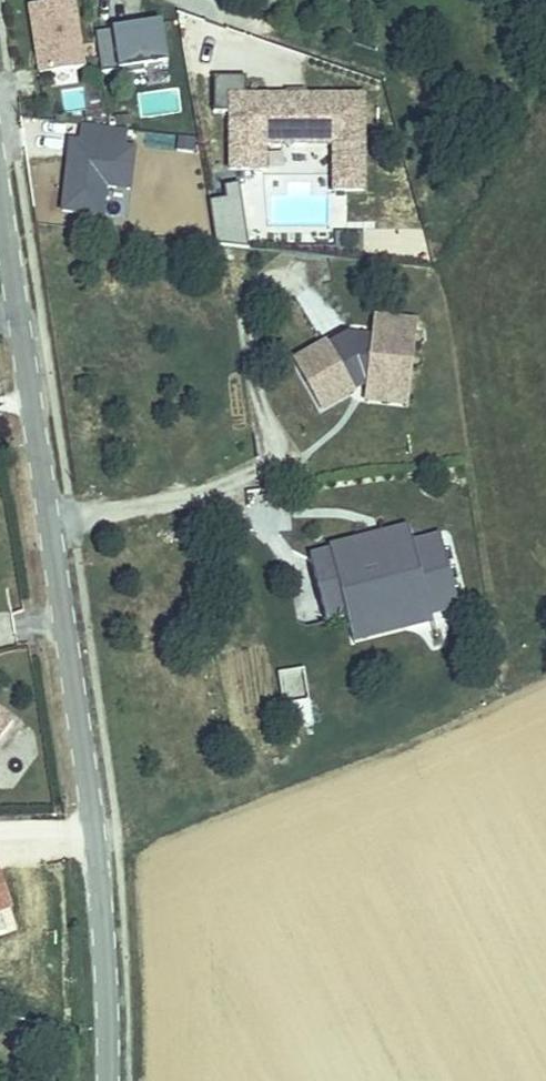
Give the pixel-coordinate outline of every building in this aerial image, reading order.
[(86,64),(75,0),(38,0),(25,2),(37,72),(86,64)] [(164,21),(100,24),(101,71),(166,69),(164,21)] [(366,90),(245,90),(245,75),(222,75),(222,171),(268,171),(268,145),(324,145),(324,191),(366,191),(366,90)] [(68,123),(62,210),(105,213),(107,187),(129,188),(133,127),(68,123)] [(291,365),(321,413),(363,389),(407,392),(415,326),(370,322),(369,340),(342,338),(324,351),(321,346),(291,365)] [(329,554),(309,560),(326,625),(344,620),(347,631),(398,618),(402,633),(466,614),(444,532),(372,554),(368,537),(327,549),(329,554)]
